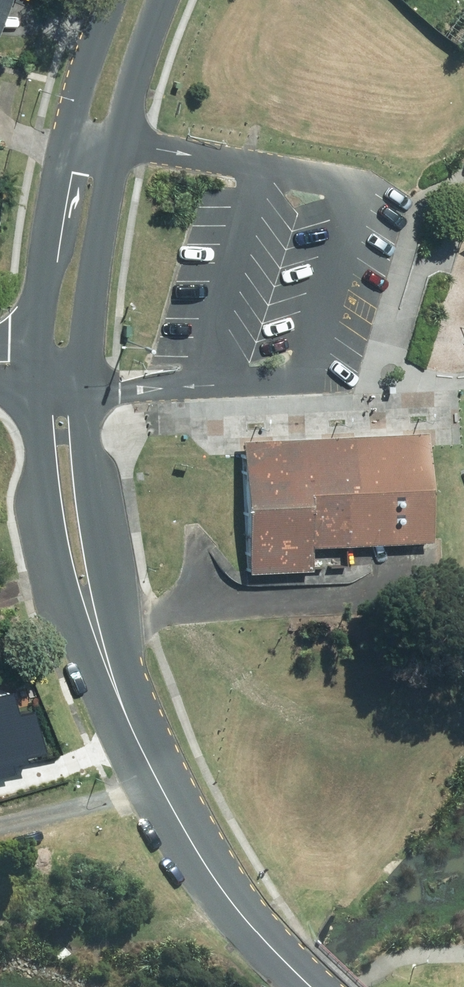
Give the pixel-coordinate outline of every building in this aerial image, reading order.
[(429,433),(391,436),(399,544),(436,541),(429,433)] [(399,544),(391,436),(342,438),(347,545),(399,544)] [(342,438),(284,441),(290,576),(315,575),(313,547),(347,545),(342,438)] [(284,441),(234,446),(239,576),(290,576),(284,441)] [(0,696),(0,780),(18,775),(15,768),(29,764),(28,759),(47,754),(35,712),(21,716),(14,692),(0,696)]
